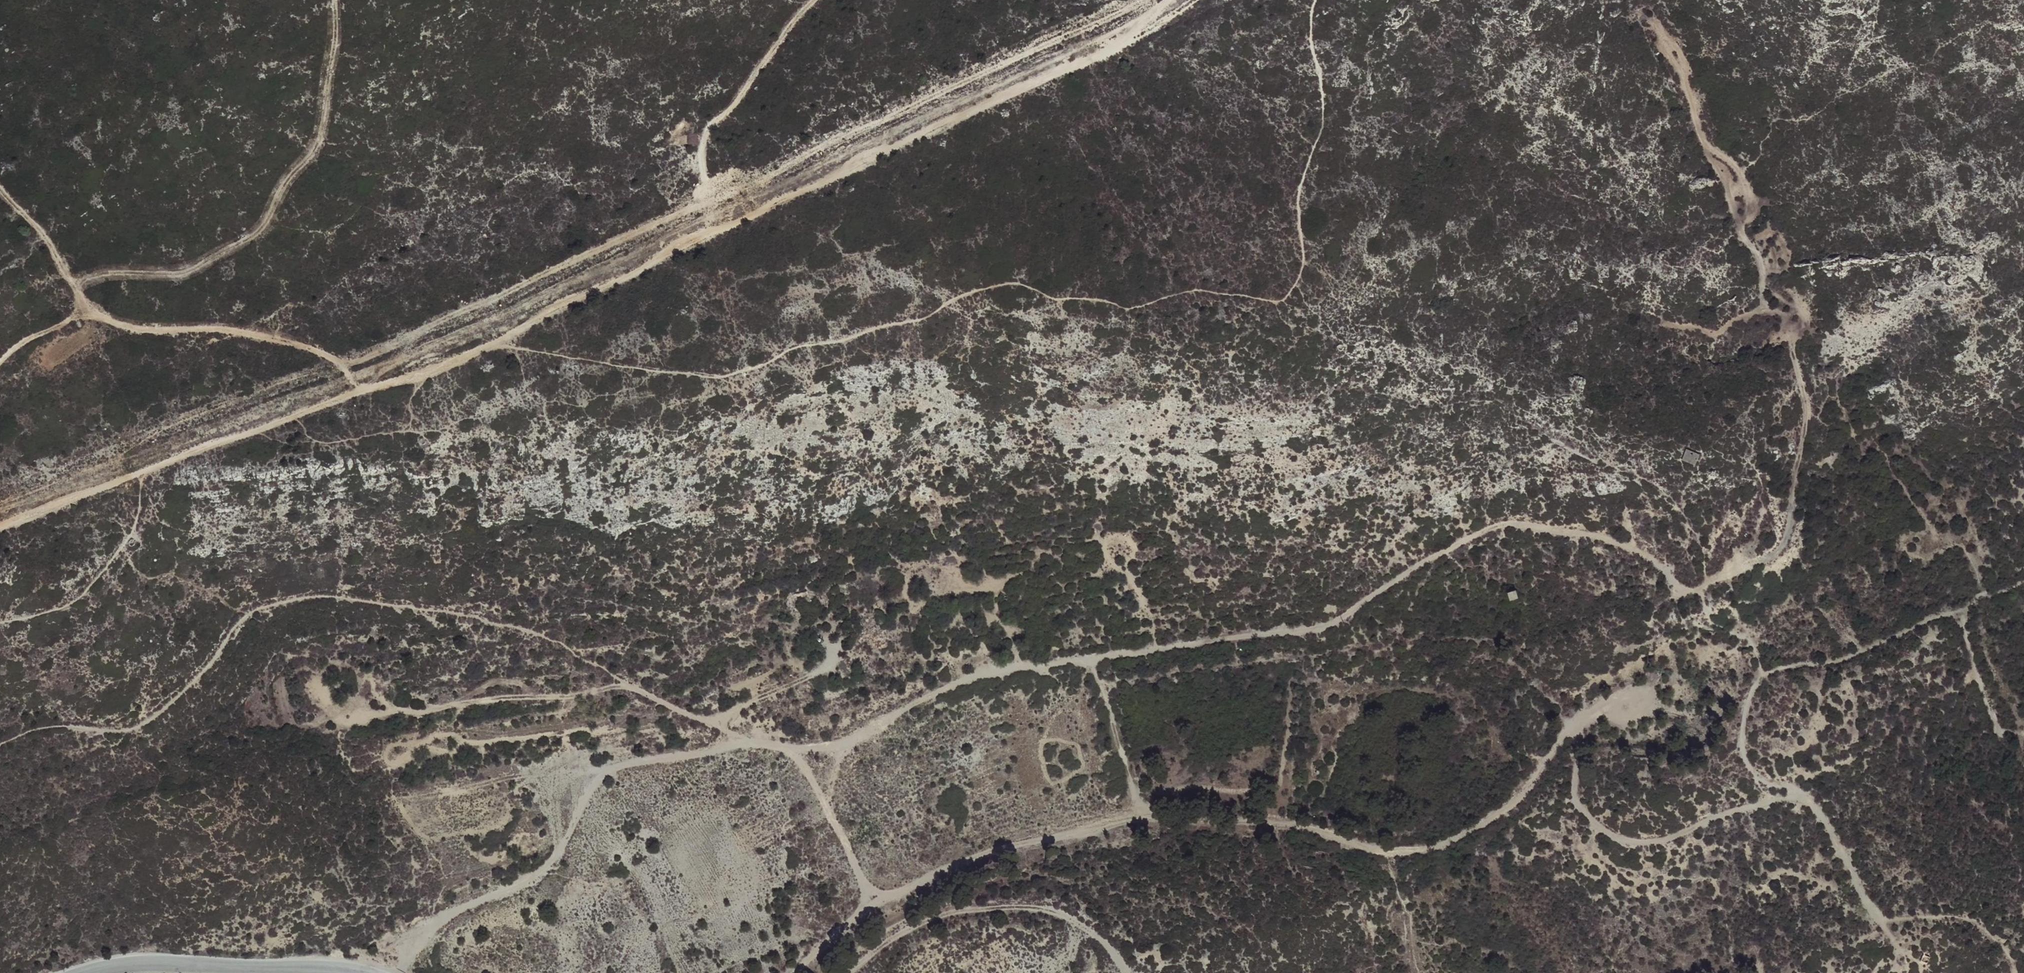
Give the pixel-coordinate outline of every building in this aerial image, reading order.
[(1697,454),(1684,448),(1681,453),(1680,459),(1692,465),(1697,454)] [(809,605),(792,608),(794,616),(810,612),(809,605)]
